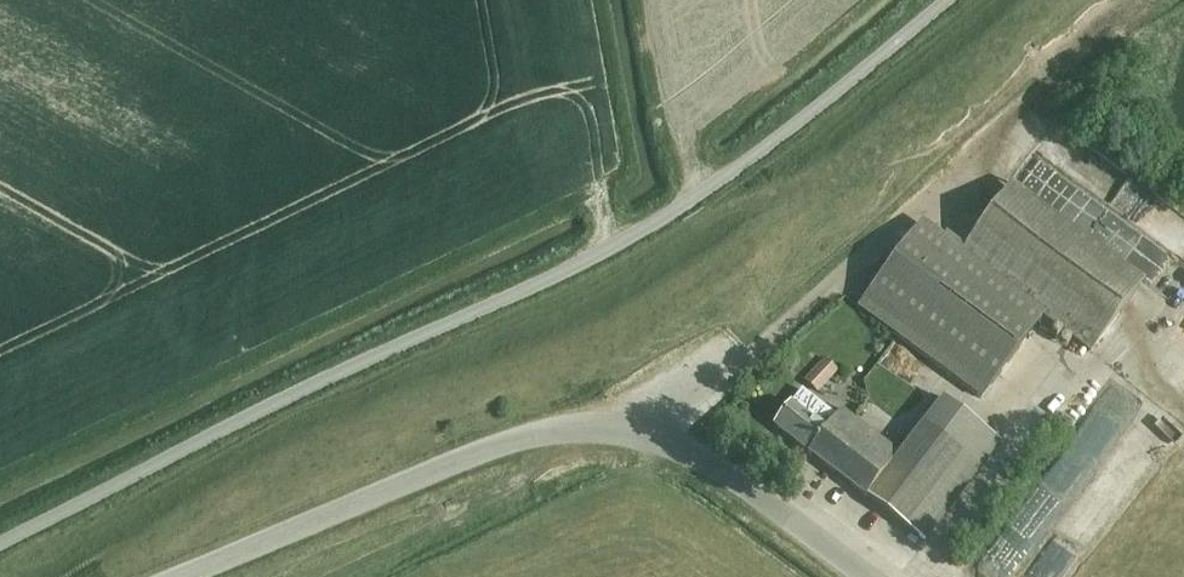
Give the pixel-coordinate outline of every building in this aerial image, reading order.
[(1040,317),(1089,354),(1142,284),(1010,186),(957,255),(1040,317)] [(978,399),(1040,317),(957,255),(918,226),(856,308),(978,399)] [(804,382),(815,392),(836,371),(825,360),(804,382)] [(836,410),(833,415),(799,389),(770,426),(922,543),(999,444),(940,398),(895,456),(836,410)] [(1035,560),(1051,572),(1080,533),(1064,521),(1035,560)] [(1139,553),(1119,534),(1078,576),(1116,576),(1139,553)]
